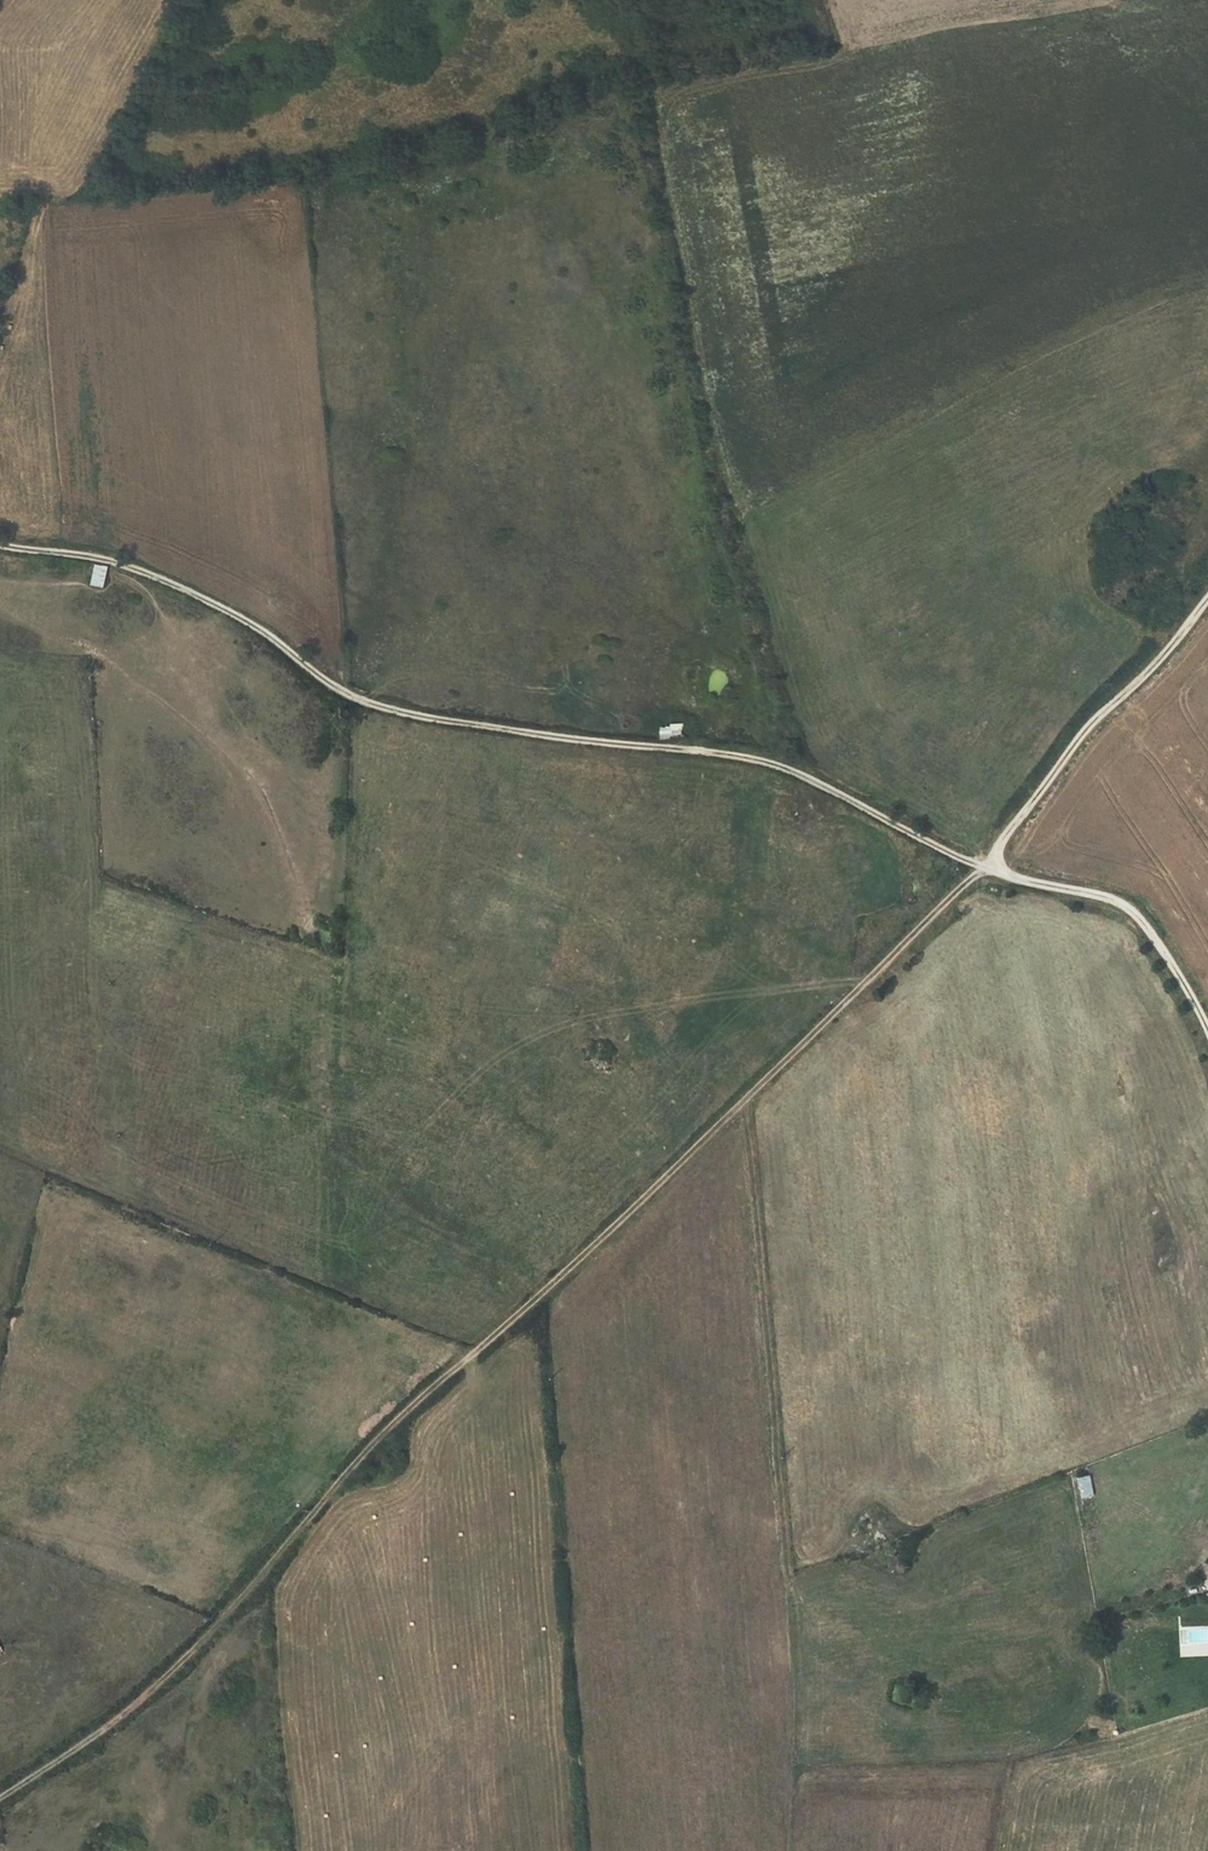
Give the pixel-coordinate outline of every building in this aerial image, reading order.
[(1082,1498),(1094,1495),(1088,1474),(1076,1478),(1082,1498)] [(1181,1656),(1207,1655),(1207,1628),(1180,1629),(1181,1656)]
